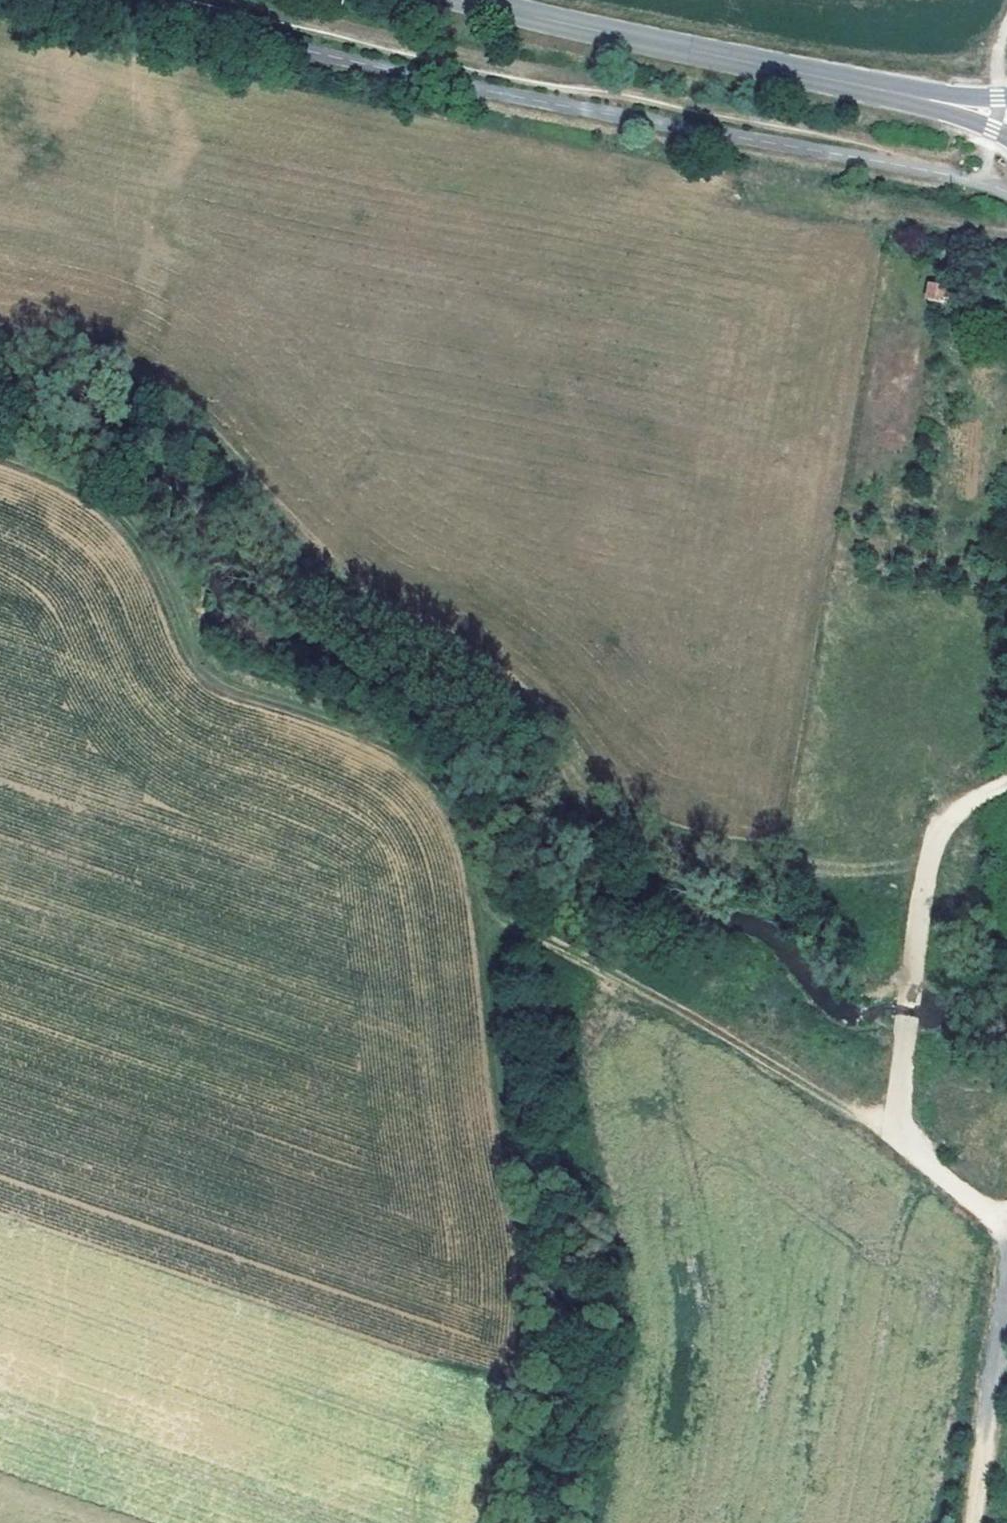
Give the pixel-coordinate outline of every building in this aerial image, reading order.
[(946,287),(931,284),(928,302),(943,304),(946,287)]
